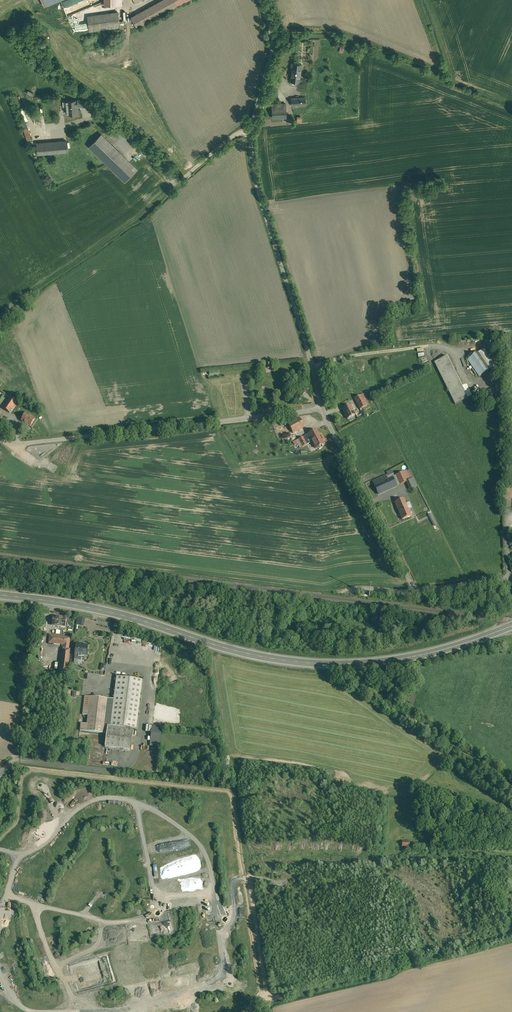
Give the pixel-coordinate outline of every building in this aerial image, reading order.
[(131,17),(138,29),(188,0),(159,0),(131,17)] [(118,12),(88,16),(90,30),(120,26),(118,12)] [(302,64),(291,63),(291,69),(292,69),(291,79),(295,79),(295,82),(299,82),(302,64)] [(305,98),(291,98),(291,106),(305,105),(305,98)] [(77,100),(66,101),(67,114),(78,113),(77,100)] [(286,109),(272,109),(272,118),(283,118),(286,118),(286,109)] [(26,141),(30,139),(26,127),(22,129),(26,141)] [(101,134),(89,147),(125,182),(137,169),(101,134)] [(66,141),(33,143),(34,154),(67,152),(66,141)] [(478,352),(468,359),(479,376),(489,369),(478,352)] [(450,355),(434,362),(455,404),(471,396),(450,355)] [(363,394),(360,395),(362,399),(366,406),(368,405),(363,394)] [(10,397),(3,408),(9,413),(17,402),(10,397)] [(362,399),(356,402),(360,409),(366,406),(362,399)] [(355,415),(350,405),(342,409),(347,419),(355,415)] [(35,419),(26,413),(21,420),(30,426),(35,419)] [(300,418),(288,424),(293,433),(304,427),(300,418)] [(12,427),(6,422),(3,427),(9,431),(12,427)] [(323,444),(316,430),(308,434),(309,436),(312,442),(316,448),(323,444)] [(309,436),(304,439),(307,444),(312,442),(309,436)] [(303,437),(293,442),(295,445),(298,444),(300,448),(307,445),(304,439),(303,437)] [(406,470),(396,475),(396,476),(400,484),(410,480),(406,470)] [(386,475),(372,481),(374,485),(388,479),(386,475)] [(388,479),(374,485),(378,494),(396,486),(392,477),(388,479)] [(411,516),(403,499),(395,502),(402,520),(411,516)] [(77,617),(75,625),(82,627),(84,619),(77,617)] [(65,620),(53,618),(51,626),(64,628),(65,620)] [(70,638),(50,635),(49,643),(54,643),(64,645),(63,649),(60,672),(67,673),(70,650),(68,649),(70,638)] [(88,646),(83,645),(83,644),(79,644),(79,645),(76,644),(75,655),(78,656),(78,657),(81,657),(81,656),(88,657),(88,651),(87,651),(88,646)] [(142,680),(117,677),(111,727),(110,726),(110,727),(133,730),(133,729),(136,730),(142,680)] [(406,702),(410,704),(415,697),(410,694),(406,702)] [(107,699),(90,697),(89,707),(84,706),(83,715),(88,716),(87,724),(81,724),(80,731),(107,734),(107,727),(104,726),(106,707),(107,699)] [(162,728),(152,726),(150,742),(160,743),(162,728)] [(110,727),(107,727),(107,734),(105,747),(130,750),(133,730),(110,727)] [(105,740),(89,738),(86,765),(102,767),(105,740)]
